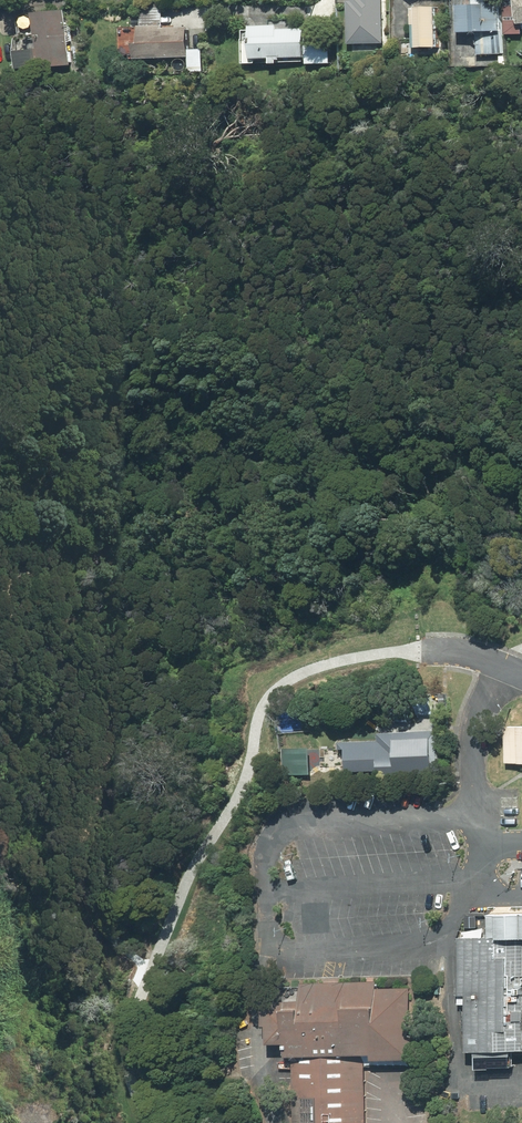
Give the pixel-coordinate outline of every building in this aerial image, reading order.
[(349,2),(350,45),(384,45),(384,0),(353,0),(353,2),(349,2)] [(510,36),(521,35),(521,0),(521,5),(509,6),(510,36)] [(504,55),(504,33),(504,7),(462,7),(461,33),(480,33),(480,55),(504,55)] [(442,8),(421,8),(420,48),(442,49),(442,8)] [(67,11),(37,14),(40,49),(18,51),(20,70),(72,66),(67,11)] [(254,59),(274,59),(274,65),(281,65),(281,61),(284,61),(284,59),(308,59),(308,27),(255,26),(254,59)] [(143,28),(144,44),(141,44),(141,59),(149,59),(190,59),(190,28),(143,28)] [(332,42),(310,41),(310,64),(332,64),(332,42)] [(206,49),(193,48),(192,73),(205,74),(206,49)] [(503,727),(503,763),(521,764),(521,726),(503,727)] [(437,731),(380,734),(381,741),(342,743),(343,757),(348,757),(349,772),(382,771),(383,783),(440,780),(437,731)] [(313,749),(285,749),(286,776),(314,775),(313,749)] [(464,936),(471,1061),(521,1059),(521,933),(464,936)] [(424,988),(293,995),(297,1069),(428,1062),(424,988)] [(301,1072),(304,1122),(373,1122),(371,1069),(301,1072)]
